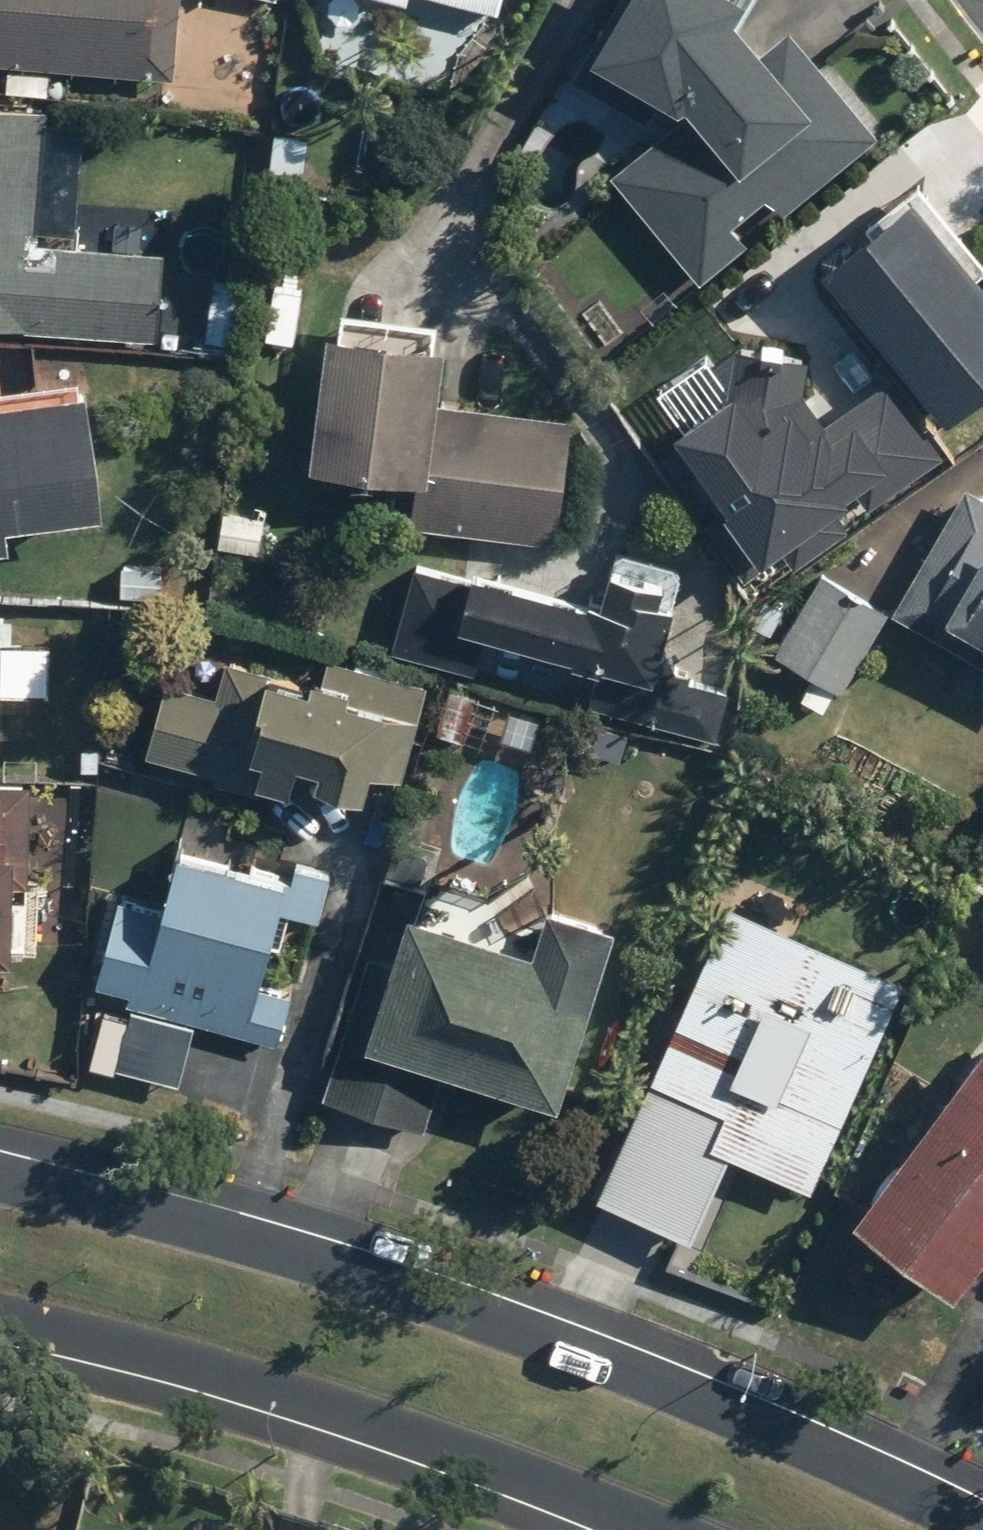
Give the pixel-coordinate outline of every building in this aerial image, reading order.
[(183,75),(190,0),(0,0),(0,59),(183,75)] [(507,10),(510,0),(469,0),(507,10)] [(583,73),(675,125),(618,173),(709,279),(756,239),(742,223),(778,192),(792,208),(886,129),(796,23),(776,40),(754,13),(761,0),(625,0),(583,73)] [(162,336),(169,251),(83,244),(94,109),(0,101),(0,322),(162,336)] [(316,124),(275,121),(272,178),(312,181),(316,124)] [(957,416),(982,397),(982,260),(928,188),(836,258),(957,416)] [(242,274),(200,272),(196,338),(238,341),(242,274)] [(424,474),(418,521),(568,540),(583,415),(449,399),(456,340),(341,326),(325,462),(424,474)] [(733,403),(675,445),(762,565),(790,545),(800,559),(934,463),(882,391),(825,432),(803,402),(807,369),(739,361),(733,403)] [(22,540),(19,519),(116,507),(99,382),(0,395),(0,542),(22,540)] [(898,607),(982,656),(982,484),(973,479),(898,607)] [(229,512),(224,543),(267,550),(273,519),(229,512)] [(423,560),(400,646),(723,734),(738,678),(669,659),(691,580),(617,559),(607,596),(481,562),(478,575),(423,560)] [(830,564),(779,647),(845,687),(896,604),(830,564)] [(169,567),(126,565),(125,593),(167,596),(169,567)] [(19,618),(0,617),(0,740),(13,740),(14,692),(57,693),(58,641),(19,641),(19,618)] [(175,679),(154,750),(301,792),(311,756),(332,762),(328,776),(379,790),(386,764),(413,772),(437,685),(336,656),(328,682),(235,656),(224,693),(175,679)] [(27,955),(29,883),(39,883),(42,781),(0,780),(0,955),(27,955)] [(201,1018),(284,1039),(298,987),(267,979),(287,903),(326,913),(335,877),(190,840),(173,907),(124,895),(103,977),(135,985),(116,1060),(186,1078),(201,1018)] [(374,950),(331,1092),(430,1122),(450,1058),(571,1094),(626,913),(558,892),(543,940),(415,901),(398,957),(374,950)] [(737,896),(605,1188),(699,1231),(736,1149),(817,1186),(913,975),(737,896)] [(964,1282),(982,1256),(982,1048),(864,1208),(964,1282)]
